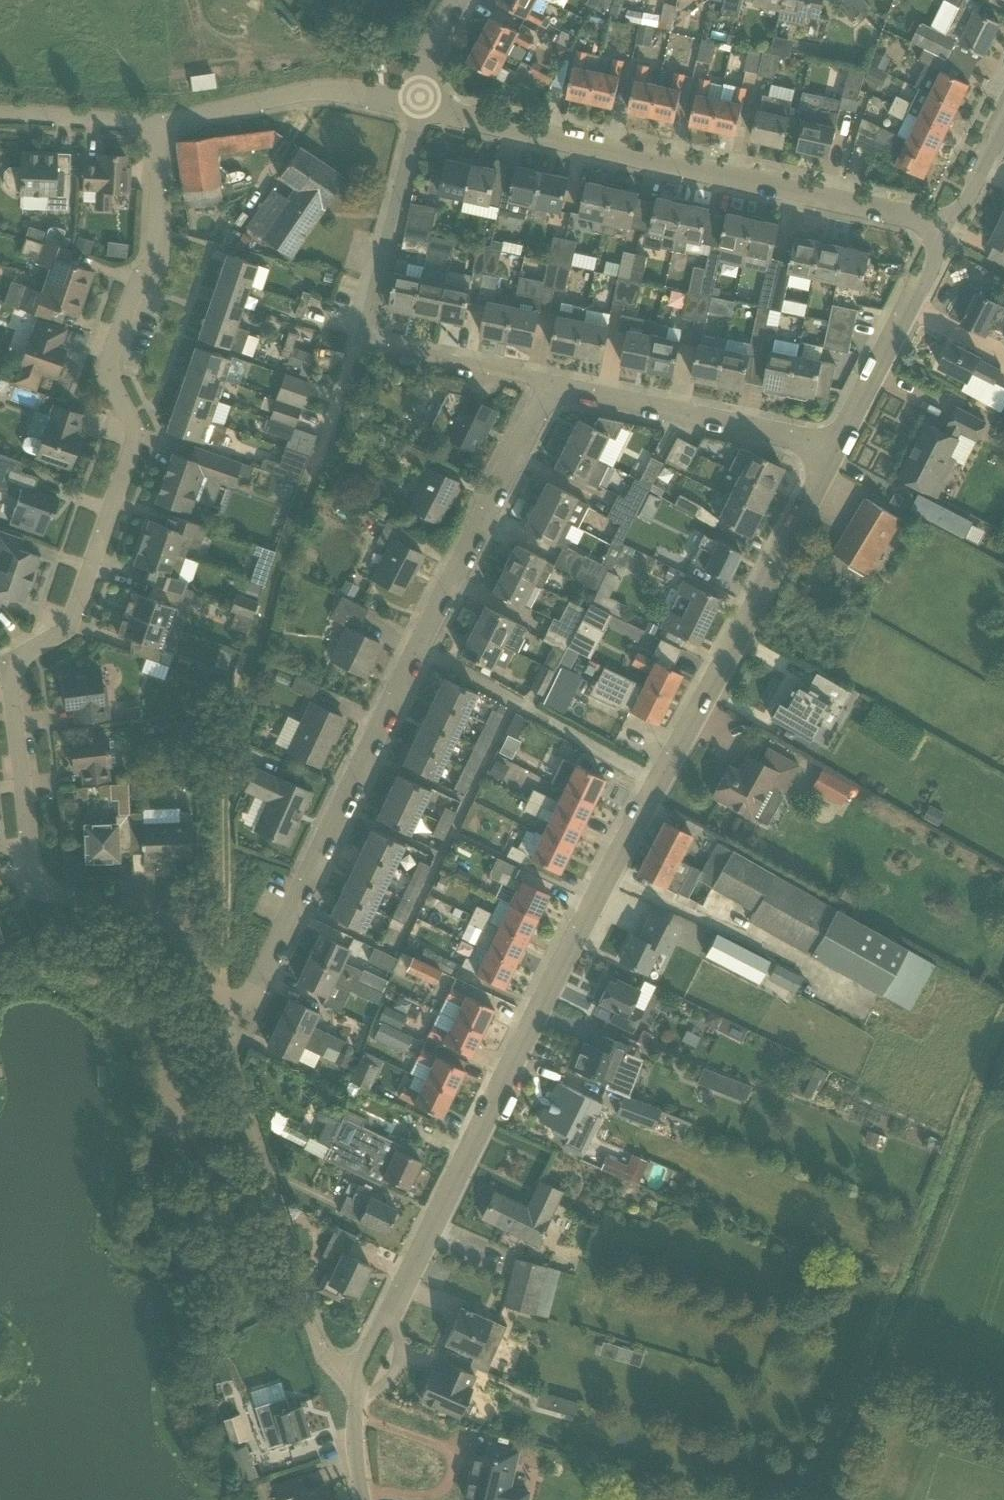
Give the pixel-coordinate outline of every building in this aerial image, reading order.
[(542,25),(547,17),(533,9),(533,8),(543,13),(550,0),(501,0),(500,3),(542,25)] [(587,2),(603,12),(607,7),(608,8),(612,0),(588,0),(587,2)] [(623,19),(640,23),(643,8),(632,6),(632,7),(626,6),(628,0),(626,0),(614,0),(610,16),(623,19)] [(721,13),(740,17),(743,0),(724,0),(721,13)] [(756,1),(756,4),(781,10),(784,0),(750,0),(756,1)] [(820,17),(824,0),(784,0),(781,10),(779,19),(805,24),(807,14),(820,17)] [(854,0),(837,0),(836,1),(852,20),(863,11),(854,0)] [(863,11),(869,5),(864,0),(854,0),(863,11)] [(946,35),(957,41),(985,54),(1000,23),(979,13),(984,4),(976,0),(963,0),(961,7),(946,35)] [(664,3),(659,27),(672,30),(677,6),(664,3)] [(530,48),(535,39),(492,17),(481,39),(509,54),(516,40),(530,48)] [(925,48),(948,58),(957,41),(946,35),(931,27),(921,22),(911,41),(925,48)] [(655,27),(640,23),(636,42),(651,45),(655,27)] [(557,43),(569,49),(575,36),(563,30),(560,35),(557,41),(558,42),(557,43)] [(560,35),(554,32),(551,38),(557,41),(560,35)] [(771,52),(780,54),(784,55),(788,38),(775,35),(771,52)] [(698,60),(712,64),(716,41),(703,38),(698,60)] [(509,54),(481,39),(468,62),(522,90),(528,80),(533,83),(540,70),(522,61),(517,71),(503,64),(509,54)] [(563,59),(569,49),(557,43),(552,53),(563,59)] [(758,73),(763,50),(750,47),(745,70),(758,73)] [(919,61),(927,64),(916,87),(920,88),(959,107),(970,84),(943,70),(948,60),(924,49),(919,61)] [(588,52),(578,50),(568,97),(591,102),(601,56),(588,52)] [(775,78),(780,54),(771,52),(763,50),(758,73),(758,75),(775,78)] [(614,107),(624,61),(614,59),(601,56),(591,102),(614,107)] [(565,59),(560,69),(568,71),(570,60),(565,59)] [(650,67),(640,64),(629,111),(652,116),(659,85),(646,82),(650,67)] [(873,64),(866,77),(883,86),(890,73),(873,64)] [(564,84),(568,71),(560,69),(553,82),(564,84)] [(850,69),(843,96),(859,100),(866,72),(850,69)] [(675,121),(686,74),(676,72),(672,88),(659,85),(652,116),(675,121)] [(214,73),(190,76),(192,91),(216,88),(214,73)] [(711,80),(701,78),(691,125),(714,130),(721,98),(708,95),(711,80)] [(737,135),(747,88),(737,85),(733,101),(721,98),(714,130),(737,135)] [(948,130),(959,107),(920,88),(913,102),(897,94),(893,104),(909,111),(920,117),(948,130)] [(761,111),(760,111),(753,139),(784,145),(790,118),(789,117),(793,101),(765,94),(761,111)] [(839,112),(840,108),(857,112),(860,100),(859,100),(843,96),(842,99),(825,96),(821,115),(808,111),(799,149),(831,156),(837,128),(836,128),(839,112)] [(905,120),(909,111),(893,104),(889,112),(905,120)] [(909,140),(937,153),(948,130),(920,117),(909,140)] [(875,141),(902,154),(897,164),(925,177),(937,153),(909,140),(866,119),(854,143),(870,151),(875,141)] [(216,154),(272,147),(281,136),(283,137),(284,136),(282,135),(273,129),(177,141),(186,208),(222,203),(216,154)] [(274,189),(248,228),(291,257),(345,178),(299,147),(279,177),(295,188),(288,198),(274,189)] [(70,173),(56,173),(57,158),(38,157),(38,153),(40,153),(40,152),(23,151),(22,166),(10,165),(6,169),(5,188),(9,192),(21,193),(21,194),(48,195),(47,209),(68,210),(70,173)] [(95,209),(112,209),(112,191),(124,192),(126,156),(103,155),(103,164),(84,163),(83,190),(95,190),(95,209)] [(461,157),(460,161),(449,159),(441,194),(465,200),(473,164),(474,164),(475,160),(461,157)] [(499,207),(505,184),(495,182),(500,162),(498,162),(496,169),(474,164),(473,164),(465,200),(499,207)] [(515,186),(505,184),(499,207),(498,214),(533,221),(544,169),(544,168),(543,171),(519,166),(515,186)] [(546,224),(549,209),(562,212),(570,177),(544,172),(545,169),(544,169),(533,221),(546,224)] [(589,182),(581,216),(595,219),(593,231),(604,233),(615,187),(616,185),(614,184),(614,187),(589,182)] [(616,236),(618,225),(632,228),(640,193),(615,187),(604,233),(616,236)] [(659,197),(651,231),(665,234),(663,246),(674,249),(684,203),(659,197)] [(688,240),(702,243),(710,209),(685,203),(686,200),(685,200),(684,203),(674,249),(686,251),(688,240)] [(407,226),(433,230),(438,208),(412,203),(407,226)] [(729,213),(722,247),(712,245),(707,269),(701,294),(713,297),(721,260),(744,265),(747,253),(755,216),(754,219),(729,213)] [(747,253),(771,258),(760,307),(771,309),(772,309),(777,284),(782,260),(772,258),(780,224),(755,219),(756,216),(755,216),(747,253)] [(989,258),(1003,265),(1003,219),(992,242),(996,244),(989,258)] [(45,241),(61,246),(64,236),(66,230),(65,230),(65,229),(53,225),(48,228),(45,241)] [(405,237),(431,242),(433,230),(407,226),(405,237)] [(798,233),(792,263),(790,272),(814,277),(823,238),(822,238),(821,242),(799,237),(800,233),(798,233)] [(452,260),(456,240),(434,235),(429,255),(452,260)] [(67,249),(72,239),(64,236),(61,246),(67,249)] [(566,238),(555,236),(549,262),(560,264),(566,238)] [(85,293),(93,270),(68,262),(72,250),(67,249),(61,246),(45,241),(42,240),(41,243),(26,237),(21,253),(36,258),(35,262),(51,268),(46,280),(85,293)] [(94,242),(79,237),(74,248),(90,254),(94,242)] [(403,248),(428,254),(431,242),(405,237),(403,248)] [(572,267),(578,241),(566,238),(560,264),(572,267)] [(838,282),(847,243),(846,243),(845,247),(823,242),(824,238),(823,238),(814,277),(838,282)] [(490,248),(501,250),(503,241),(492,239),(490,248)] [(848,243),(847,243),(838,282),(863,288),(870,253),(847,247),(848,243)] [(490,248),(480,245),(474,272),(484,274),(490,248)] [(496,277),(502,250),(501,250),(490,248),(484,274),(485,274),(496,277)] [(625,251),(622,264),(607,261),(604,273),(620,276),(630,278),(636,254),(625,251)] [(250,285),(257,264),(228,254),(220,275),(250,285)] [(636,254),(630,278),(643,281),(648,257),(648,256),(636,254)] [(549,262),(544,286),(555,289),(560,264),(549,262)] [(555,289),(567,292),(572,267),(560,264),(555,289)] [(701,294),(707,269),(695,266),(690,292),(701,294)] [(422,278),(413,317),(414,317),(415,313),(439,318),(438,322),(439,322),(449,273),(425,267),(423,278),(422,278)] [(464,328),(469,303),(478,305),(485,274),(484,274),(474,272),(473,275),(450,270),(449,273),(439,322),(440,323),(441,319),(463,323),(462,327),(464,328)] [(413,317),(422,278),(392,271),(387,295),(394,296),(391,308),(413,313),(413,317)] [(333,282),(334,275),(325,273),(324,280),(333,282)] [(243,306),(250,285),(220,275),(213,295),(243,306)] [(625,304),(630,278),(620,276),(614,302),(625,304)] [(637,307),(643,281),(630,278),(625,304),(637,307)] [(53,307),(78,316),(85,293),(46,280),(42,291),(26,286),(19,308),(49,319),(53,307)] [(788,286),(787,286),(777,284),(772,309),(782,311),(788,286)] [(544,286),(542,293),(541,297),(543,298),(540,312),(550,314),(555,289),(544,286)] [(299,303),(308,306),(312,294),(303,291),(299,303)] [(690,292),(684,317),(695,319),(701,294),(690,292)] [(1000,303),(978,292),(969,310),(966,309),(962,317),(964,319),(962,323),(987,336),(993,324),(1003,329),(1003,305),(1000,303)] [(515,306),(507,344),(508,344),(508,341),(533,346),(540,312),(543,298),(541,297),(518,293),(515,306)] [(695,319),(708,322),(713,297),(701,294),(695,319)] [(213,295),(206,315),(236,326),(243,306),(213,295)] [(807,315),(810,303),(787,298),(785,310),(807,315)] [(715,299),(714,311),(735,312),(736,300),(715,299)] [(515,306),(489,301),(482,336),(507,341),(506,344),(507,344),(515,306)] [(308,306),(299,303),(295,314),(304,317),(308,306)] [(833,304),(831,317),(856,322),(859,310),(833,304)] [(561,310),(553,350),(577,355),(577,358),(585,321),(588,308),(575,305),(574,312),(561,310)] [(766,334),(768,325),(771,309),(760,307),(754,331),(766,334)] [(243,352),(248,336),(250,331),(236,326),(206,315),(199,337),(228,348),(229,347),(243,352)] [(831,317),(828,328),(854,333),(856,322),(831,317)] [(32,333),(21,364),(15,382),(36,389),(42,372),(56,377),(63,357),(66,349),(60,347),(66,332),(66,329),(37,319),(32,333)] [(610,327),(585,321),(577,358),(578,359),(578,356),(603,361),(610,327)] [(648,321),(646,333),(630,330),(623,365),(648,370),(658,323),(648,321)] [(681,340),(667,337),(669,325),(658,323),(648,370),(647,373),(648,373),(649,370),(673,375),(681,340)] [(766,334),(761,357),(771,359),(773,350),(776,338),(779,327),(768,325),(766,334)] [(828,328),(824,348),(850,353),(854,333),(828,328)] [(766,334),(754,331),(752,343),(749,354),(751,354),(750,355),(761,357),(766,334)] [(298,335),(289,332),(285,344),(293,347),(297,335),(298,335)] [(703,333),(701,343),(694,379),(718,384),(717,388),(725,349),(728,338),(703,333)] [(991,389),(995,382),(1001,369),(980,358),(981,357),(952,342),(940,367),(969,381),(964,391),(974,396),(985,402),(991,389)] [(289,358),(293,347),(285,344),(281,355),(289,358)] [(224,380),(232,359),(195,346),(188,367),(186,366),(185,367),(224,380)] [(309,370),(315,355),(293,347),(289,358),(288,363),(309,370)] [(750,355),(751,354),(749,354),(725,349),(717,388),(718,389),(719,385),(741,389),(740,393),(742,393),(743,390),(750,355)] [(797,355),(773,350),(771,359),(765,391),(766,393),(781,396),(782,394),(788,395),(797,355)] [(788,395),(789,395),(790,397),(807,401),(809,399),(810,395),(815,396),(816,393),(825,395),(827,386),(831,387),(836,363),(797,355),(788,395)] [(217,401),(224,380),(185,367),(188,368),(181,388),(217,401)] [(285,373),(277,398),(303,407),(311,382),(285,373)] [(427,374),(424,387),(449,392),(431,428),(447,436),(447,437),(474,450),(485,426),(488,428),(496,411),(462,394),(465,382),(427,374)] [(10,381),(0,377),(0,394),(5,396),(10,381)] [(210,420),(217,401),(181,388),(174,408),(171,407),(171,408),(210,421),(210,420)] [(303,407),(277,398),(270,419),(295,427),(303,407)] [(28,453),(34,455),(70,467),(81,436),(77,435),(84,415),(53,404),(40,439),(35,437),(29,436),(25,438),(23,442),(22,446),(25,450),(28,453)] [(947,432),(928,423),(900,478),(930,493),(940,475),(947,479),(957,460),(950,457),(961,434),(977,442),(987,422),(958,407),(948,425),(950,426),(947,432)] [(174,409),(166,430),(220,448),(227,427),(210,420),(210,421),(171,408),(174,409)] [(619,441),(616,439),(624,422),(598,417),(593,427),(578,420),(566,444),(608,465),(608,464),(619,441)] [(295,427),(270,419),(266,432),(291,441),(295,427)] [(665,459),(676,465),(687,444),(677,438),(665,459)] [(391,450),(400,454),(400,455),(426,467),(432,456),(406,443),(406,444),(396,439),(391,450)] [(585,481),(598,487),(608,465),(566,444),(554,468),(584,483),(585,481)] [(676,465),(686,470),(697,449),(687,444),(676,465)] [(195,446),(190,460),(173,454),(156,500),(190,512),(195,500),(196,499),(195,498),(203,474),(234,485),(238,473),(242,463),(195,446)] [(740,447),(729,469),(740,475),(740,476),(776,493),(776,492),(773,490),(783,468),(740,447)] [(262,462),(260,469),(299,483),(308,456),(285,448),(280,463),(280,464),(266,459),(262,462)] [(2,491),(19,497),(10,523),(44,535),(51,513),(54,514),(59,500),(34,491),(39,478),(19,471),(22,461),(0,454),(0,491),(2,491)] [(651,458),(639,480),(650,486),(663,464),(651,458)] [(248,465),(242,463),(238,473),(244,475),(248,465)] [(461,484),(430,469),(411,507),(438,522),(440,517),(450,498),(453,499),(461,484)] [(775,493),(776,493),(740,476),(729,497),(765,515),(765,514),(762,512),(772,491),(775,493)] [(577,498),(577,497),(547,482),(535,506),(572,524),(578,527),(589,505),(577,498)] [(905,497),(895,493),(890,502),(900,507),(905,497)] [(972,522),(919,493),(910,510),(962,539),(972,522)] [(680,494),(674,504),(697,517),(703,506),(680,494)] [(619,496),(614,507),(636,518),(641,507),(619,496)] [(729,497),(718,519),(754,537),(755,535),(751,534),(761,513),(765,515),(729,497)] [(852,561),(869,571),(869,572),(901,519),(867,499),(836,552),(852,561)] [(388,518),(391,512),(383,508),(379,506),(374,516),(386,522),(387,521),(388,518)] [(523,530),(553,545),(554,543),(567,550),(571,541),(565,538),(572,524),(535,506),(523,530)] [(612,544),(621,549),(623,543),(636,518),(614,507),(608,518),(622,524),(612,544)] [(185,557),(186,557),(190,545),(199,548),(202,539),(204,540),(209,527),(173,515),(169,527),(149,520),(142,542),(185,557)] [(423,555),(408,547),(414,535),(387,521),(386,522),(377,540),(391,548),(374,579),(400,593),(413,569),(415,570),(423,555)] [(19,549),(23,538),(0,530),(0,568),(35,580),(39,569),(36,568),(40,556),(19,549)] [(742,553),(705,534),(698,547),(712,553),(704,569),(728,580),(742,553)] [(273,560),(277,550),(252,541),(249,552),(259,555),(273,560)] [(134,564),(153,571),(149,583),(157,585),(184,595),(188,583),(177,579),(185,557),(142,542),(134,564)] [(623,543),(621,549),(614,562),(615,563),(639,574),(645,561),(630,554),(633,548),(623,543)] [(534,583),(542,587),(554,564),(546,560),(546,559),(516,544),(504,568),(534,583)] [(614,562),(621,549),(612,544),(602,564),(612,569),(615,563),(614,562)] [(586,556),(586,557),(580,567),(603,579),(608,568),(586,556)] [(580,567),(575,578),(574,579),(597,590),(603,579),(580,567)] [(665,576),(671,579),(676,570),(669,567),(665,576)] [(4,595),(24,602),(28,590),(31,591),(35,580),(0,568),(0,606),(4,595)] [(492,592),(522,607),(534,583),(504,568),(492,592)] [(259,594),(262,585),(251,581),(248,580),(245,589),(245,590),(244,592),(258,597),(259,594)] [(352,600),(359,587),(346,580),(339,593),(342,595),(352,600)] [(662,626),(679,635),(697,644),(719,598),(698,588),(697,590),(683,583),(679,592),(669,613),(668,613),(662,626)] [(171,606),(180,609),(185,595),(184,595),(157,585),(152,599),(134,592),(134,591),(133,591),(125,613),(164,627),(171,606)] [(237,595),(232,611),(253,619),(259,603),(237,595)] [(347,626),(331,659),(365,675),(381,643),(357,632),(368,608),(342,595),(336,607),(331,617),(347,626)] [(582,619),(587,610),(569,601),(560,620),(554,617),(548,629),(571,641),(582,619)] [(604,631),(613,615),(590,603),(587,610),(582,619),(604,631)] [(526,627),(515,621),(485,606),(473,630),(514,650),(518,652),(525,638),(522,637),(526,627)] [(138,640),(133,653),(170,666),(175,654),(157,648),(164,627),(125,613),(118,634),(119,635),(119,634),(138,640)] [(649,621),(645,630),(654,635),(658,626),(649,621)] [(571,641),(548,629),(543,640),(565,652),(571,641)] [(491,669),(494,663),(505,668),(514,650),(473,630),(461,654),(491,669)] [(571,641),(567,647),(586,656),(591,647),(572,637),(571,641)] [(632,663),(651,672),(643,686),(670,699),(682,674),(672,669),(682,649),(666,641),(655,662),(638,653),(632,663)] [(531,690),(543,695),(555,671),(543,665),(531,690)] [(580,676),(560,667),(551,686),(571,696),(580,676)] [(617,691),(612,702),(657,725),(670,699),(643,686),(605,667),(598,682),(617,691)] [(102,687),(102,685),(100,669),(76,672),(76,675),(62,677),(66,707),(74,706),(76,722),(109,718),(105,687),(102,687)] [(225,685),(229,675),(210,669),(207,679),(225,685)] [(830,728),(841,708),(850,692),(817,673),(808,688),(796,681),(785,701),(781,699),(780,702),(775,703),(771,710),(773,714),(771,718),(809,739),(811,736),(815,734),(820,726),(819,721),(830,728)] [(316,699),(321,685),(297,675),(291,689),(316,699)] [(467,715),(478,693),(444,677),(434,699),(467,715)] [(424,720),(457,736),(467,715),(434,699),(424,720)] [(290,745),(300,750),(318,758),(331,732),(337,734),(344,719),(310,702),(290,745)] [(503,715),(507,707),(500,703),(496,711),(503,715)] [(141,719),(141,708),(140,706),(126,707),(126,720),(141,719)] [(485,723),(497,729),(503,715),(496,711),(491,709),(485,723)] [(413,742),(447,758),(457,736),(424,720),(413,742)] [(486,750),(493,736),(481,730),(474,745),(486,750)] [(499,751),(511,758),(520,741),(507,734),(499,751)] [(83,782),(110,779),(108,766),(111,765),(107,736),(70,740),(74,770),(82,769),(83,782)] [(436,779),(447,758),(413,742),(403,763),(436,779)] [(486,750),(474,745),(464,766),(476,772),(486,750)] [(739,771),(729,765),(725,773),(712,796),(752,818),(771,783),(785,791),(800,764),(768,748),(761,762),(747,755),(739,771)] [(605,779),(569,761),(562,758),(551,782),(565,788),(594,802),(605,779)] [(496,759),(489,773),(502,780),(509,766),(496,759)] [(465,794),(476,772),(464,766),(453,788),(465,794)] [(310,791),(279,777),(278,779),(255,769),(246,788),(270,799),(256,830),(287,843),(310,791)] [(420,812),(431,790),(398,774),(387,796),(420,812)] [(841,806),(852,786),(837,778),(826,797),(841,806)] [(145,799),(144,782),(130,783),(131,800),(145,799)] [(87,788),(76,788),(76,797),(81,797),(81,799),(87,799),(87,788)] [(565,788),(558,801),(534,789),(529,799),(582,826),(594,802),(565,788)] [(377,818),(410,834),(420,812),(387,796),(377,818)] [(518,807),(548,822),(542,835),(571,849),(582,826),(529,799),(527,803),(521,800),(518,807)] [(118,803),(119,815),(116,815),(116,824),(85,826),(87,861),(115,860),(118,856),(118,854),(119,854),(118,848),(131,847),(130,814),(130,803),(118,803)] [(932,805),(924,819),(938,827),(946,813),(932,805)] [(438,820),(450,826),(456,813),(444,807),(438,820)] [(180,821),(143,823),(142,814),(130,814),(131,847),(143,847),(144,861),(145,861),(145,859),(192,857),(192,859),(193,859),(191,812),(180,813),(180,821)] [(443,841),(450,826),(438,820),(431,835),(443,841)] [(679,860),(692,835),(664,821),(651,846),(679,860)] [(395,866),(405,845),(372,829),(361,850),(395,866)] [(542,835),(530,858),(560,872),(571,849),(542,835)] [(718,842),(704,867),(718,875),(732,850),(718,842)] [(509,851),(507,856),(522,863),(527,853),(512,846),(509,851)] [(637,872),(677,893),(691,866),(679,860),(651,846),(637,872)] [(351,872),(385,888),(395,866),(361,850),(351,872)] [(882,995),(907,949),(732,850),(718,875),(704,867),(698,878),(754,910),(749,919),(808,952),(882,995)] [(488,877),(501,884),(516,891),(509,904),(538,917),(549,894),(521,880),(521,882),(514,879),(520,868),(497,857),(488,877)] [(412,874),(424,880),(430,867),(418,861),(412,874)] [(459,869),(455,876),(466,882),(470,875),(459,869)] [(374,910),(375,909),(385,888),(351,872),(341,894),(374,910)] [(424,880),(412,874),(401,896),(413,902),(424,880)] [(444,891),(449,879),(441,875),(435,887),(444,891)] [(857,892),(863,881),(852,875),(846,886),(857,892)] [(330,915),(364,931),(374,910),(341,894),(330,915)] [(413,902),(401,896),(391,918),(403,923),(413,902)] [(527,941),(538,917),(509,904),(498,927),(527,941)] [(477,906),(472,915),(488,922),(492,913),(477,906)] [(455,907),(452,915),(459,918),(463,910),(455,907)] [(488,922),(472,915),(468,922),(484,930),(488,922)] [(621,960),(646,973),(659,947),(668,952),(677,933),(667,928),(669,924),(651,915),(640,938),(633,935),(621,960)] [(392,946),(403,923),(391,918),(380,940),(392,946)] [(498,927),(487,950),(515,964),(527,941),(498,927)] [(718,934),(706,956),(758,983),(770,961),(718,934)] [(343,961),(349,949),(321,935),(310,958),(358,981),(363,971),(343,961)] [(404,950),(414,955),(418,946),(408,941),(404,950)] [(471,956),(482,961),(481,964),(467,957),(462,966),(477,973),(476,974),(504,987),(515,964),(487,950),(476,945),(471,956)] [(375,947),(369,958),(393,970),(399,958),(375,947)] [(426,948),(420,959),(419,960),(442,971),(442,970),(450,974),(456,963),(426,948)] [(907,949),(882,995),(909,1010),(935,964),(907,949)] [(420,959),(413,955),(412,956),(403,951),(396,964),(436,983),(442,971),(419,960),(420,959)] [(299,981),(327,994),(332,982),(379,1004),(384,993),(358,981),(310,958),(299,981)] [(768,979),(795,993),(803,977),(776,963),(768,979)] [(599,1002),(615,1010),(610,1021),(633,1032),(655,987),(644,981),(640,990),(606,973),(600,986),(606,988),(599,1002)] [(440,1012),(454,1018),(483,1032),(494,1008),(452,988),(447,998),(440,1012)] [(313,1025),(319,1013),(290,999),(279,1023),(327,1045),(340,1051),(345,1040),(313,1025)] [(381,1021),(399,1029),(406,1016),(385,1005),(378,1019),(381,1021)] [(716,1026),(720,1018),(721,1016),(709,1010),(705,1019),(706,1023),(715,1028),(716,1026)] [(433,1026),(429,1035),(472,1055),(483,1032),(454,1018),(447,1033),(433,1026)] [(374,1038),(381,1021),(378,1019),(377,1019),(369,1036),(374,1038)] [(381,1021),(374,1038),(405,1054),(413,1036),(399,1029),(381,1021)] [(327,1045),(279,1023),(268,1045),(296,1059),(302,1046),(322,1056),(327,1045)] [(749,1034),(727,1023),(721,1034),(743,1046),(749,1034)] [(643,1029),(637,1041),(647,1046),(653,1034),(643,1029)] [(575,1053),(569,1067),(610,1082),(618,1058),(623,1061),(629,1047),(596,1033),(591,1046),(585,1043),(584,1046),(580,1055),(575,1053)] [(431,1067),(425,1080),(453,1093),(465,1069),(421,1049),(416,1060),(431,1067)] [(351,1056),(340,1051),(335,1061),(346,1067),(351,1056)] [(351,1080),(369,1089),(379,1067),(360,1058),(351,1080)] [(811,1098),(821,1079),(825,1081),(829,1074),(816,1067),(803,1094),(811,1098)] [(739,1081),(727,1076),(723,1087),(735,1092),(739,1081)] [(404,1086),(399,1096),(442,1117),(453,1093),(425,1080),(418,1093),(404,1086)] [(334,1089),(317,1081),(312,1091),(329,1099),(334,1089)] [(540,1121),(555,1128),(553,1132),(568,1140),(565,1147),(584,1156),(601,1121),(595,1118),(602,1104),(559,1082),(550,1099),(553,1100),(548,1109),(546,1108),(540,1121)] [(693,1121),(624,1096),(617,1114),(654,1129),(659,1114),(691,1126),(693,1121)] [(419,1148),(400,1139),(399,1143),(336,1112),(323,1106),(303,1148),(315,1153),(323,1157),(380,1185),(384,1177),(408,1188),(421,1160),(414,1157),(419,1148)] [(280,1133),(303,1145),(308,1134),(284,1123),(280,1133)] [(876,1145),(880,1134),(868,1130),(864,1142),(876,1146),(876,1145)] [(617,1161),(612,1173),(638,1184),(643,1172),(627,1165),(617,1161)] [(483,1217),(537,1244),(550,1218),(549,1218),(562,1191),(541,1181),(528,1208),(495,1192),(483,1217)] [(398,1209),(380,1201),(382,1196),(358,1184),(352,1197),(346,1195),(339,1210),(358,1220),(386,1233),(398,1209)] [(293,1223),(296,1220),(304,1212),(291,1206),(287,1204),(293,1223)] [(371,1266),(348,1255),(357,1236),(336,1226),(322,1255),(338,1262),(332,1274),(326,1272),(325,1274),(318,1290),(339,1299),(344,1288),(357,1295),(371,1266)] [(352,1252),(381,1261),(382,1258),(374,1255),(378,1244),(356,1237),(352,1252)] [(503,1305),(535,1314),(535,1313),(548,1317),(560,1270),(516,1259),(503,1305)] [(471,1354),(476,1356),(487,1361),(495,1343),(498,1344),(505,1327),(491,1321),(492,1320),(461,1307),(446,1343),(457,1348),(458,1351),(468,1355),(471,1354)] [(630,1362),(634,1350),(623,1347),(619,1360),(630,1363),(630,1362)] [(436,1405),(459,1416),(472,1388),(470,1387),(475,1375),(443,1361),(439,1371),(434,1369),(421,1399),(426,1401),(425,1403),(434,1408),(436,1405)] [(558,1395),(554,1410),(575,1416),(579,1402),(558,1395)] [(259,1418),(268,1446),(284,1441),(284,1442),(310,1434),(301,1404),(274,1412),(275,1413),(259,1418)] [(232,1444),(248,1439),(240,1415),(225,1419),(232,1444)] [(475,1499),(527,1499),(529,1492),(509,1487),(518,1452),(487,1444),(484,1456),(475,1454),(463,1497),(475,1499)] [(275,1485),(280,1499),(331,1499),(326,1483),(306,1490),(302,1476),(275,1485)]
